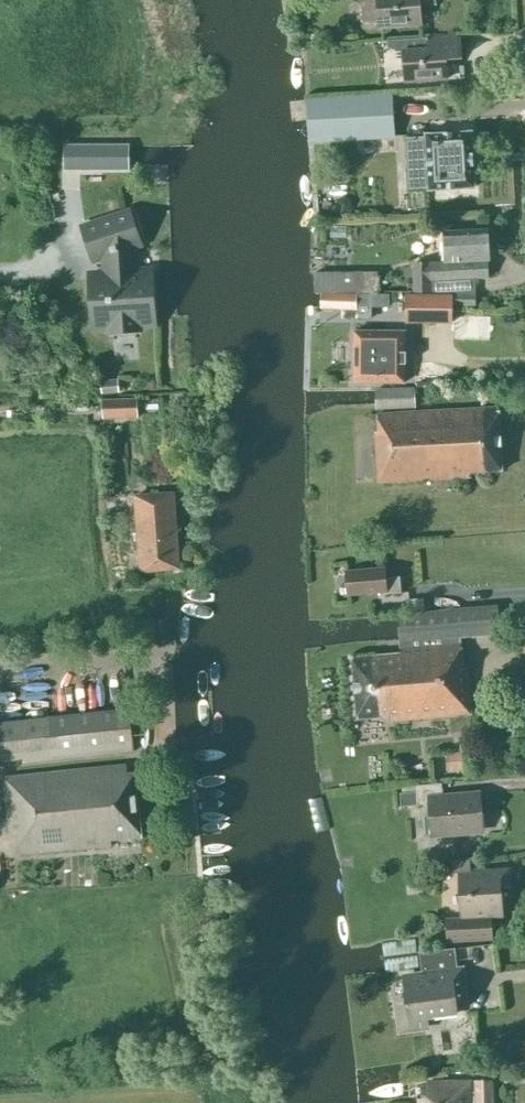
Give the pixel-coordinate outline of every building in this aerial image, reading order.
[(421,25),(420,5),(435,4),(435,0),(360,0),(362,23),(380,21),(380,28),(421,25)] [(406,82),(447,78),(445,59),(461,58),(460,35),(426,39),(427,49),(403,51),(406,82)] [(355,97),(307,98),(308,137),(356,136),(355,97)] [(475,187),(471,132),(426,134),(426,137),(408,139),(410,188),(428,187),(429,190),(475,187)] [(130,171),(130,144),(63,144),(63,171),(130,171)] [(141,243),(130,212),(82,228),(93,259),(110,254),(112,279),(91,280),(94,322),(113,321),(114,332),(135,330),(135,320),(153,318),(151,276),(130,278),(128,248),(141,243)] [(413,263),(414,292),(417,292),(431,292),(431,280),(488,277),(487,260),(489,260),(488,229),(444,231),(445,262),(413,263)] [(314,273),(314,292),(377,291),(376,272),(314,273)] [(357,294),(321,293),(321,309),(357,310),(357,294)] [(456,305),(476,305),(477,294),(456,294),(456,305)] [(452,323),(452,304),(452,295),(406,295),(406,323),(452,323)] [(396,364),(396,331),(353,331),(353,382),(407,382),(406,364),(396,364)] [(416,388),(375,389),(375,390),(376,404),(376,409),(416,408),(416,388)] [(139,418),(138,398),(109,399),(109,419),(139,418)] [(502,471),(499,407),(377,414),(378,431),(376,432),(379,482),(471,477),(470,472),(502,471)] [(173,493),(135,496),(140,571),(179,568),(173,493)] [(385,594),(401,592),(400,577),(385,577),(384,568),(346,571),(348,595),(385,591),(385,594)] [(498,605),(399,613),(401,642),(460,637),(501,634),(498,605)] [(461,644),(400,649),(400,653),(353,657),(358,719),(389,716),(389,720),(470,713),(466,663),(463,664),(461,644)] [(130,708),(0,722),(0,761),(24,758),(24,763),(134,751),(130,708)] [(112,840),(142,837),(137,784),(128,785),(126,764),(3,776),(9,833),(17,833),(19,854),(112,845),(112,840)] [(480,831),(477,793),(443,796),(442,783),(415,785),(417,805),(429,804),(432,835),(480,831)] [(501,885),(511,884),(510,868),(471,870),(470,858),(450,859),(451,873),(459,872),(461,917),(446,918),(447,943),(493,940),(492,917),(503,916),(501,885)] [(455,948),(419,953),(421,975),(402,977),(404,998),(396,999),(400,1032),(429,1028),(428,1016),(458,1012),(457,1003),(465,1002),(461,969),(457,970),(455,948)] [(492,1080),(427,1082),(427,1102),(492,1102),(492,1080)]
